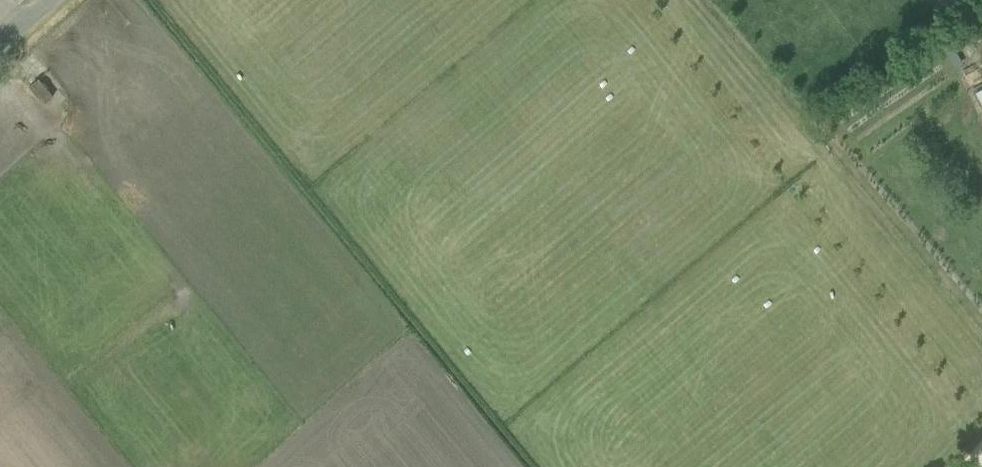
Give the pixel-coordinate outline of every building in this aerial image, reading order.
[(39,78),(29,87),(44,105),(54,96),(39,78)]
